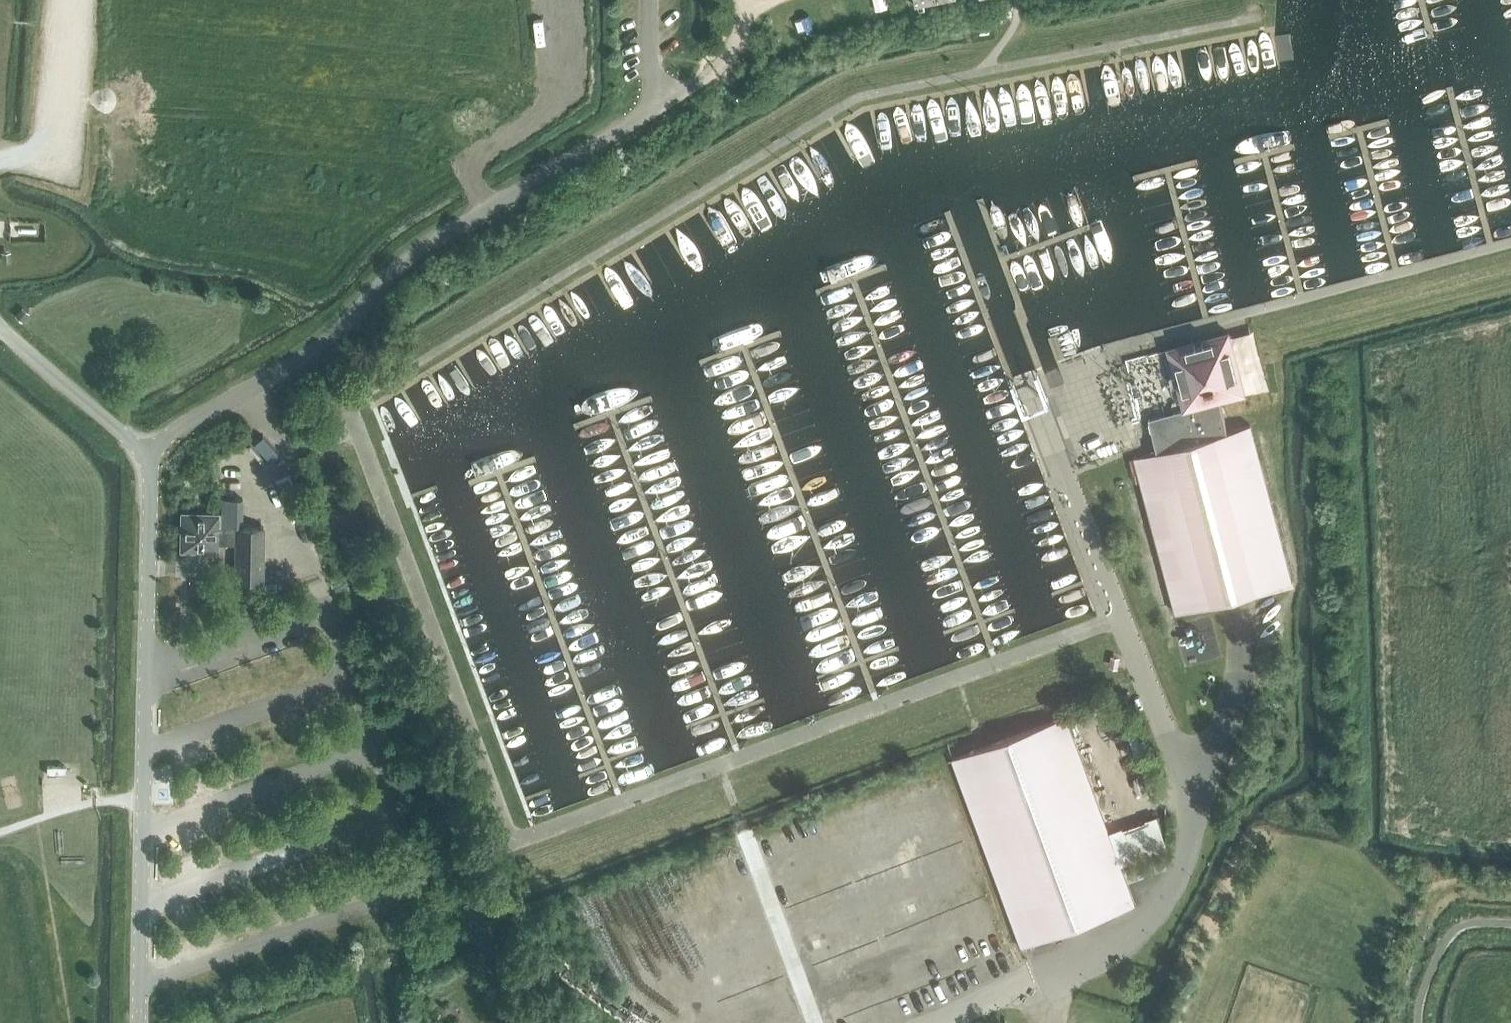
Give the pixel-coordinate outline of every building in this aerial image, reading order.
[(919,8),(963,2),(963,0),(917,0),(919,8)] [(1176,612),(1217,601),(1292,581),(1250,425),(1228,431),(1220,401),(1246,394),(1229,331),(1202,339),(1203,343),(1196,345),(1194,341),(1167,348),(1183,408),(1148,418),(1157,450),(1134,456),(1176,612)] [(270,461),(280,454),(267,434),(256,441),(270,461)] [(222,497),(221,525),(242,525),(242,497),(222,497)] [(218,525),(218,514),(182,513),(182,549),(218,550),(218,543),(236,544),(235,580),(263,580),(264,527),(218,525)] [(952,758),(1022,946),(1135,904),(1066,716),(952,758)]
